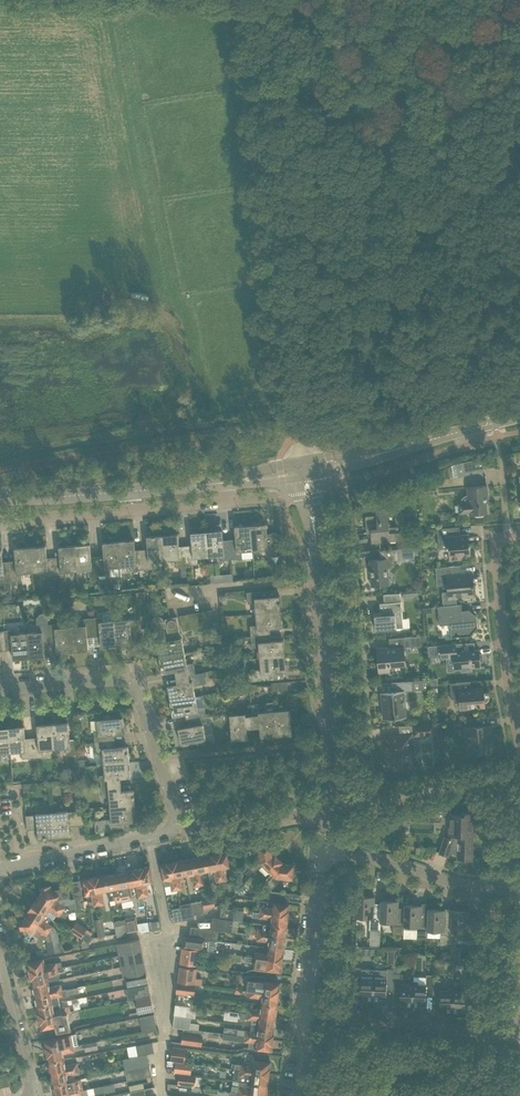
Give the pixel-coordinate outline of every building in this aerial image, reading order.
[(475,460),(477,472),(486,471),(485,458),(475,460)] [(477,472),(475,460),(463,462),(466,474),(477,472)] [(487,485),(476,486),(467,487),(468,502),(458,503),(459,513),(469,512),(469,515),(487,513),(486,497),(488,497),(487,485)] [(401,504),(386,505),(375,506),(376,515),(366,516),(367,525),(370,525),(372,542),(383,541),(404,539),(403,526),(404,526),(403,513),(402,513),(401,504)] [(265,524),(250,525),(252,551),(267,549),(268,557),(281,556),(279,543),(277,544),(277,533),(266,534),(265,524)] [(236,544),(229,545),(230,559),(241,558),(241,552),(252,551),(250,525),(234,527),(236,544)] [(456,527),(440,528),(437,529),(438,543),(446,543),(446,548),(448,548),(449,559),(464,558),(464,557),(471,556),(470,546),(471,546),(470,543),(468,543),(468,534),(457,535),(456,527)] [(230,559),(229,545),(223,545),(222,530),(206,532),(208,557),(219,556),(219,560),(230,559)] [(191,551),(185,551),(187,566),(198,565),(197,558),(208,557),(206,532),(190,533),(191,551)] [(187,566),(185,551),(179,552),(177,534),(162,535),(164,561),(175,560),(175,567),(187,566)] [(148,554),(141,555),(143,570),(153,569),(153,562),(164,561),(162,535),(146,537),(148,554)] [(143,570),(141,555),(135,555),(134,541),(118,542),(120,567),(131,566),(131,571),(143,570)] [(104,561),(97,562),(99,576),(105,575),(110,575),(109,568),(120,567),(118,542),(102,543),(104,561)] [(89,544),(74,546),(76,571),(87,570),(88,577),(91,577),(91,581),(99,580),(99,576),(97,562),(91,562),(89,544)] [(45,546),(30,547),(32,573),(43,572),(43,578),(45,578),(55,577),(53,563),(47,563),(45,546)] [(59,562),(53,563),(55,577),(65,577),(65,572),(76,571),(74,546),(58,547),(59,562)] [(32,573),(30,547),(14,549),(15,566),(9,567),(10,581),(11,581),(21,580),(21,573),(32,573)] [(380,559),(369,560),(371,586),(384,585),(383,577),(389,576),(388,567),(392,567),(394,565),(394,561),(398,560),(398,559),(414,558),(413,547),(379,550),(380,559)] [(0,550),(0,585),(3,585),(4,591),(12,590),(11,581),(10,581),(9,567),(3,567),(1,550),(0,550)] [(460,565),(440,567),(434,568),(435,585),(447,584),(447,592),(440,592),(441,604),(456,603),(455,598),(474,596),(473,587),(474,587),(472,572),(461,573),(460,565)] [(232,573),(224,574),(224,575),(225,582),(232,581),(232,573)] [(55,577),(45,578),(46,587),(55,586),(55,577)] [(256,614),(280,612),(279,596),(262,597),(261,591),(247,592),(248,603),(255,603),(256,614)] [(400,593),(394,593),(383,594),(384,601),(385,601),(385,603),(379,603),(380,612),(383,611),(383,615),(374,616),(375,631),(396,629),(396,628),(403,627),(400,593)] [(450,605),(440,606),(437,606),(439,625),(450,624),(451,637),(459,637),(470,636),(477,627),(476,617),(468,610),(462,610),(461,604),(450,605)] [(211,609),(205,611),(208,626),(214,625),(211,609)] [(205,611),(199,612),(202,627),(208,626),(205,611)] [(202,627),(199,612),(192,613),(195,628),(202,627)] [(280,612),(256,614),(256,625),(250,625),(251,636),(271,635),(271,628),(282,627),(280,612)] [(37,632),(26,633),(29,658),(44,657),(43,639),(49,638),(48,624),(47,613),(40,613),(36,618),(37,632)] [(94,617),(92,618),(93,632),(99,631),(101,647),(116,645),(114,620),(113,613),(102,614),(103,617),(94,617)] [(195,628),(192,613),(186,614),(189,629),(195,628)] [(189,629),(186,614),(179,615),(182,631),(189,629)] [(184,653),(184,648),(182,638),(180,638),(176,617),(165,619),(165,621),(164,622),(163,618),(160,617),(157,616),(154,618),(152,621),(152,624),(153,627),(161,626),(161,628),(166,627),(169,640),(156,642),(159,658),(184,653)] [(81,625),(70,626),(72,652),(88,650),(87,633),(93,632),(92,618),(89,618),(81,619),(81,625)] [(130,619),(114,620),(116,645),(132,644),(131,632),(141,631),(140,619),(130,620),(130,619)] [(72,652),(70,626),(59,627),(59,623),(48,624),(49,638),(55,638),(57,653),(72,652)] [(15,629),(4,630),(5,645),(11,644),(13,659),(29,658),(26,633),(15,634),(15,629)] [(272,641),(271,635),(251,636),(252,648),(258,647),(259,658),(284,656),(283,640),(272,641)] [(405,646),(421,645),(420,636),(405,637),(405,646)] [(456,643),(428,646),(429,658),(440,657),(440,659),(453,658),(454,669),(462,668),(462,671),(470,671),(470,668),(480,667),(480,662),(482,661),(482,654),(479,654),(479,649),(456,651),(456,643)] [(403,646),(388,647),(377,648),(379,672),(389,672),(389,666),(405,664),(403,646)] [(186,664),(184,653),(159,658),(162,673),(174,671),(176,677),(195,674),(193,663),(186,664)] [(253,670),(254,673),(249,674),(249,682),(254,681),(257,681),(268,680),(268,673),(286,671),(284,656),(259,658),(260,669),(253,670)] [(176,677),(177,684),(167,685),(170,701),(195,696),(193,685),(207,683),(205,672),(195,674),(176,677)] [(286,681),(275,682),(271,683),(272,691),(287,689),(286,681)] [(411,681),(402,682),(391,683),(392,691),(381,692),(383,719),(406,717),(404,691),(411,690),(411,681)] [(482,688),(471,689),(456,690),(456,682),(450,683),(451,699),(460,698),(461,709),(484,707),(484,702),(486,702),(488,700),(489,697),(488,694),(486,693),(483,693),(482,688)] [(197,707),(195,696),(170,701),(173,716),(190,713),(191,719),(206,717),(204,706),(197,707)] [(265,705),(266,711),(252,713),(253,728),(259,728),(260,737),(276,736),(273,707),(273,702),(267,702),(265,705)] [(277,706),(273,707),(276,736),(291,735),(290,722),(297,722),(296,709),(277,710),(277,706)] [(253,728),(252,713),(233,714),(233,710),(229,711),(229,715),(230,729),(231,740),(247,739),(247,729),(253,728)] [(97,719),(98,731),(94,731),(95,742),(109,741),(108,735),(124,733),(122,717),(110,718),(103,719),(97,719)] [(206,717),(191,719),(193,726),(178,728),(181,744),(206,740),(204,729),(208,728),(206,717)] [(483,726),(472,727),(471,720),(464,720),(465,727),(466,740),(472,740),(474,753),(492,751),(490,730),(483,731),(483,726)] [(68,722),(52,723),(54,749),(65,748),(66,755),(77,754),(76,739),(69,740),(68,722)] [(442,722),(434,723),(435,732),(443,732),(442,722)] [(54,749),(52,723),(36,725),(38,743),(32,743),(33,758),(44,757),(43,750),(54,749)] [(435,732),(434,723),(412,725),(413,736),(435,734),(435,732)] [(24,726),(8,727),(10,753),(21,752),(22,759),(33,758),(32,743),(25,744),(24,726)] [(8,727),(0,728),(0,754),(10,753),(8,727)] [(411,739),(411,734),(389,736),(389,744),(385,744),(387,770),(401,768),(400,756),(405,755),(404,753),(412,752),(412,755),(413,755),(415,754),(418,752),(419,750),(420,748),(420,745),(418,742),(416,740),(414,739),(411,739)] [(109,741),(95,742),(96,753),(102,753),(103,764),(129,762),(127,746),(110,747),(109,741)] [(129,762),(103,764),(104,775),(100,775),(101,786),(120,784),(120,778),(130,777),(129,762)] [(121,791),(120,784),(101,786),(102,797),(109,797),(110,808),(135,805),(134,790),(121,791)] [(111,819),(106,819),(95,820),(96,832),(125,829),(124,822),(136,821),(135,805),(110,808),(111,819)] [(78,825),(77,811),(67,811),(67,810),(51,812),(54,837),(69,836),(69,826),(78,825)] [(85,825),(84,810),(77,811),(78,825),(85,825)] [(36,813),(36,814),(26,815),(27,829),(37,829),(38,838),(54,837),(51,812),(36,813)] [(444,837),(440,849),(439,853),(448,856),(449,853),(457,855),(457,859),(472,860),(474,813),(461,812),(461,815),(450,814),(449,838),(444,837)] [(254,865),(250,868),(244,875),(248,878),(261,864),(267,858),(269,859),(274,853),(271,843),(256,846),(259,862),(255,866),(254,865)] [(227,851),(216,853),(222,881),(227,880),(224,868),(231,867),(227,851)] [(216,853),(205,855),(208,871),(214,870),(216,882),(222,881),(216,853)] [(283,862),(274,853),(269,859),(267,858),(261,864),(271,874),(266,878),(266,883),(279,869),(278,867),(283,862)] [(205,855),(194,858),(199,885),(205,884),(202,872),(208,871),(205,855)] [(194,858),(183,860),(186,876),(192,874),(194,886),(199,885),(194,858)] [(186,876),(183,860),(172,862),(177,890),(182,889),(180,877),(186,876)] [(238,866),(243,871),(248,865),(244,860),(238,866)] [(177,890),(172,862),(160,864),(165,886),(171,885),(172,891),(177,890)] [(279,869),(266,883),(264,897),(289,901),(290,893),(272,891),(272,888),(281,878),(292,879),(294,863),(283,862),(278,867),(279,869)] [(149,866),(138,868),(144,896),(149,895),(146,883),(153,882),(149,866)] [(144,896),(138,868),(127,871),(130,886),(136,885),(140,905),(145,904),(143,896),(144,896)] [(127,871),(116,873),(121,900),(122,903),(123,908),(134,906),(132,898),(130,886),(127,871)] [(105,875),(108,891),(109,900),(115,898),(116,904),(122,903),(121,900),(116,873),(105,875)] [(105,904),(103,892),(108,891),(105,875),(94,877),(99,905),(105,904)] [(99,905),(94,877),(82,879),(85,895),(91,894),(94,906),(99,905)] [(83,896),(82,891),(80,880),(71,882),(74,898),(83,896)] [(41,893),(39,896),(62,912),(65,907),(55,901),(59,896),(51,891),(50,886),(40,888),(41,893)] [(241,886),(238,890),(238,894),(244,895),(247,891),(241,886)] [(62,912),(39,896),(38,897),(37,897),(31,905),(46,915),(49,910),(64,920),(68,914),(68,911),(62,912)] [(380,922),(381,903),(374,903),(374,902),(370,902),(370,896),(357,896),(356,918),(367,918),(370,918),(369,929),(380,930),(380,922)] [(207,900),(202,901),(204,913),(215,907),(214,901),(208,903),(207,900)] [(381,900),(381,903),(380,922),(393,923),(393,934),(404,934),(404,926),(403,926),(404,908),(398,908),(398,906),(394,906),(394,901),(381,900)] [(204,913),(202,901),(191,903),(191,905),(193,915),(194,914),(204,913)] [(260,907),(260,912),(288,915),(289,904),(273,902),(272,908),(260,906),(260,907)] [(46,915),(31,905),(26,913),(26,915),(51,932),(53,941),(53,944),(60,942),(58,932),(55,928),(53,926),(48,923),(51,918),(46,915)] [(193,915),(191,905),(180,907),(183,920),(195,918),(194,914),(193,915)] [(404,905),(404,908),(403,926),(404,926),(417,927),(416,938),(427,939),(428,931),(427,931),(428,912),(421,912),(421,911),(417,911),(418,905),(404,905)] [(183,920),(180,907),(172,909),(174,922),(183,920)] [(221,907),(220,918),(234,920),(235,909),(221,907)] [(428,909),(428,912),(427,931),(428,931),(440,931),(440,943),(451,943),(451,932),(451,917),(445,916),(445,915),(441,915),(441,910),(428,909)] [(451,932),(451,943),(450,960),(460,960),(460,947),(455,947),(455,939),(472,940),(472,941),(479,941),(479,931),(475,931),(476,918),(469,918),(469,917),(465,916),(465,911),(452,910),(451,917),(451,932)] [(288,915),(260,912),(259,917),(271,919),(270,925),(286,927),(288,915)] [(51,932),(26,915),(24,919),(19,920),(21,930),(26,929),(43,941),(44,939),(49,942),(53,941),(51,932)] [(138,930),(137,923),(136,917),(125,919),(127,932),(138,930)] [(234,920),(220,918),(214,917),(212,918),(211,928),(213,929),(232,931),(234,920)] [(99,936),(106,935),(104,926),(102,918),(95,919),(99,936)] [(127,932),(125,919),(114,921),(117,937),(128,934),(127,932)] [(82,939),(86,933),(88,930),(76,922),(70,931),(82,939)] [(263,930),(258,929),(257,934),(285,938),(286,927),(270,925),(264,924),(263,930)] [(191,926),(189,937),(205,939),(211,940),(212,929),(211,928),(191,926)] [(285,938),(257,934),(256,940),(268,941),(267,947),(284,949),(285,938)] [(205,939),(189,937),(183,936),(182,948),(197,949),(204,950),(205,939)] [(140,939),(123,942),(117,944),(119,955),(142,951),(140,939)] [(255,951),(254,957),(282,960),(284,949),(267,947),(267,953),(255,951)] [(197,949),(182,948),(180,963),(195,965),(197,949)] [(144,962),(142,951),(119,955),(122,967),(144,962)] [(248,956),(248,962),(254,963),(254,968),(281,972),(282,960),(254,957),(248,956)] [(44,965),(43,959),(27,962),(30,973),(62,966),(61,961),(44,965)] [(144,962),(122,967),(124,978),(126,977),(147,973),(144,962)] [(62,966),(30,973),(31,979),(29,979),(30,984),(32,984),(48,981),(60,979),(58,971),(64,970),(63,966),(62,966)] [(180,966),(178,982),(196,984),(201,985),(202,978),(197,977),(198,968),(180,966)] [(361,967),(354,967),(353,987),(360,987),(359,998),(366,999),(366,1000),(372,1001),(374,969),(361,969),(361,967)] [(374,969),(372,1001),(379,1001),(379,999),(385,999),(386,988),(393,989),(394,973),(394,969),(386,968),(386,970),(374,969)] [(147,973),(126,977),(128,988),(149,984),(147,973)] [(394,973),(393,989),(392,993),(400,993),(399,1005),(405,1005),(405,1007),(412,1007),(413,981),(408,981),(408,984),(400,984),(401,974),(394,973)] [(280,983),(264,981),(264,976),(256,975),(248,977),(246,991),(278,994),(280,983)] [(413,981),(412,1007),(419,1007),(419,1005),(425,1006),(425,995),(432,995),(433,979),(433,975),(426,975),(426,985),(418,984),(418,981),(413,981)] [(433,979),(432,995),(432,999),(439,1000),(439,1011),(445,1011),(445,1013),(452,1013),(453,987),(448,987),(448,990),(440,990),(440,980),(433,979)] [(453,987),(452,1013),(458,1013),(458,1012),(465,1012),(465,1001),(472,1001),(476,1001),(477,980),(466,980),(465,991),(457,991),(457,988),(453,987)] [(49,987),(48,981),(32,984),(34,995),(62,990),(61,984),(49,987)] [(194,995),(196,984),(178,982),(176,993),(194,995)] [(128,1000),(136,998),(150,995),(151,995),(149,984),(128,988),(126,989),(128,1000)] [(66,989),(62,990),(34,995),(37,1007),(59,1002),(58,997),(80,992),(79,986),(66,989)] [(278,994),(246,991),(245,996),(261,998),(261,1004),(277,1006),(278,994)] [(198,996),(194,995),(176,993),(175,1004),(197,1007),(198,996)] [(150,995),(136,998),(136,1000),(138,1013),(153,1011),(150,995)] [(60,1008),(59,1002),(37,1007),(39,1018),(67,1012),(66,1007),(60,1008)] [(199,1007),(197,1007),(175,1004),(174,1015),(190,1017),(196,1018),(196,1012),(203,1013),(204,1008),(199,1007)] [(275,1017),(277,1006),(261,1004),(260,1009),(248,1008),(248,1013),(275,1017)] [(41,1029),(55,1026),(57,1033),(71,1030),(67,1012),(39,1018),(41,1029)] [(274,1028),(275,1017),(248,1013),(240,1013),(240,1018),(252,1019),(251,1025),(274,1028)] [(139,1017),(141,1024),(155,1021),(154,1014),(139,1017)] [(188,1028),(190,1017),(174,1015),(173,1026),(188,1028)] [(237,1028),(236,1035),(237,1035),(273,1039),(274,1028),(251,1025),(250,1030),(237,1028)] [(200,1044),(202,1030),(183,1028),(182,1042),(200,1044)] [(76,1033),(54,1038),(44,1040),(46,1051),(74,1045),(78,1044),(76,1033)] [(222,1033),(222,1039),(224,1039),(232,1040),(249,1042),(249,1048),(271,1051),(273,1039),(237,1035),(236,1035),(222,1033)] [(97,1041),(84,1043),(85,1050),(98,1048),(97,1041)] [(138,1056),(147,1054),(154,1052),(152,1042),(136,1045),(138,1056)] [(74,1045),(46,1051),(48,1062),(64,1059),(63,1053),(75,1051),(74,1045)] [(186,1049),(173,1047),(171,1061),(184,1063),(186,1049)] [(150,1065),(147,1054),(138,1056),(123,1059),(125,1070),(150,1065)] [(64,1059),(48,1062),(51,1073),(78,1067),(77,1062),(65,1065),(64,1059)] [(253,1066),(235,1064),(234,1069),(269,1073),(270,1062),(254,1060),(253,1066)] [(175,1062),(174,1072),(189,1074),(191,1064),(175,1062)] [(152,1076),(150,1065),(125,1070),(127,1081),(152,1076)] [(79,1073),(78,1067),(51,1073),(53,1084),(75,1080),(73,1074),(79,1073)] [(269,1073),(234,1069),(233,1080),(238,1081),(267,1084),(269,1073)] [(8,1072),(1,1074),(4,1087),(10,1085),(8,1072)] [(178,1084),(179,1084),(190,1086),(195,1086),(197,1076),(179,1073),(178,1084)] [(75,1080),(53,1084),(55,1095),(83,1090),(81,1079),(75,1080)] [(238,1092),(266,1095),(267,1084),(238,1081),(237,1087),(232,1086),(232,1091),(238,1092)] [(93,1087),(95,1094),(103,1092),(104,1093),(116,1090),(114,1083),(93,1087)]
